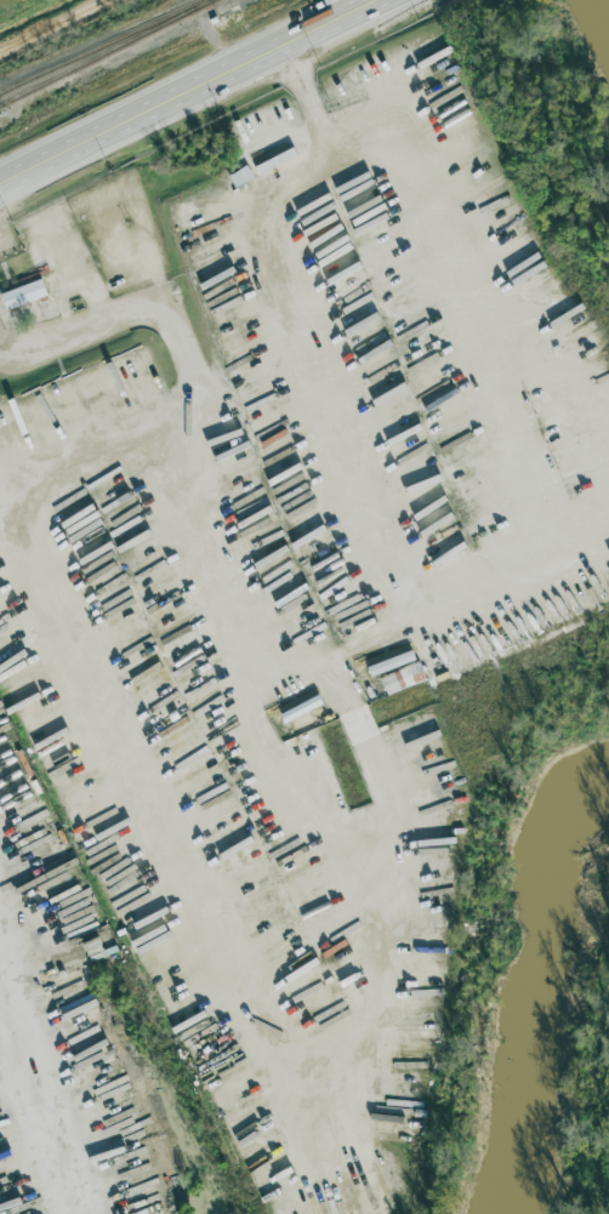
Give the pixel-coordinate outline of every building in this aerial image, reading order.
[(42,298),(37,280),(0,291),(0,310),(42,298)]
